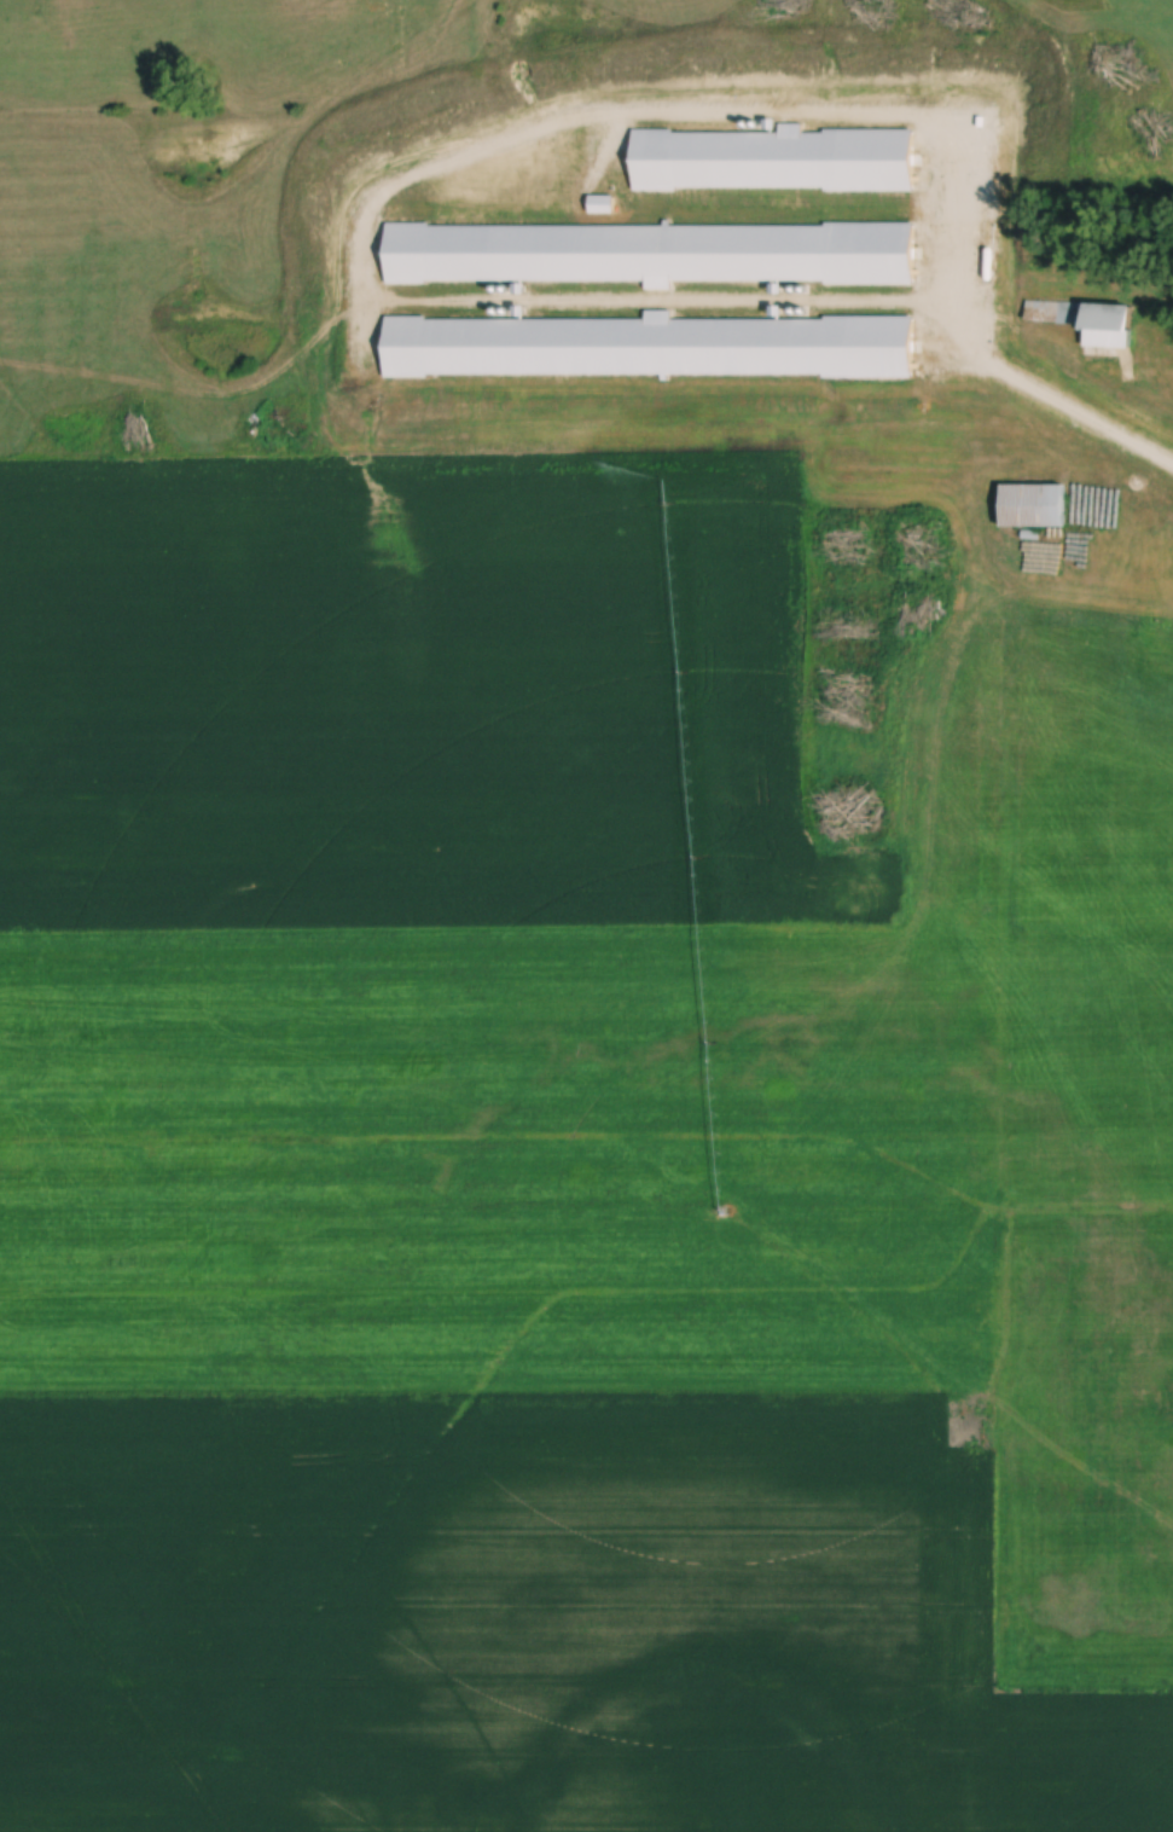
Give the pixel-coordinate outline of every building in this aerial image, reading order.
[(1132,307),(1086,305),(1086,331),(1131,333),(1132,307)] [(1159,353),(1159,374),(1172,374),(1172,353),(1159,353)] [(1003,528),(1065,528),(1065,486),(1003,486),(1003,528)]
